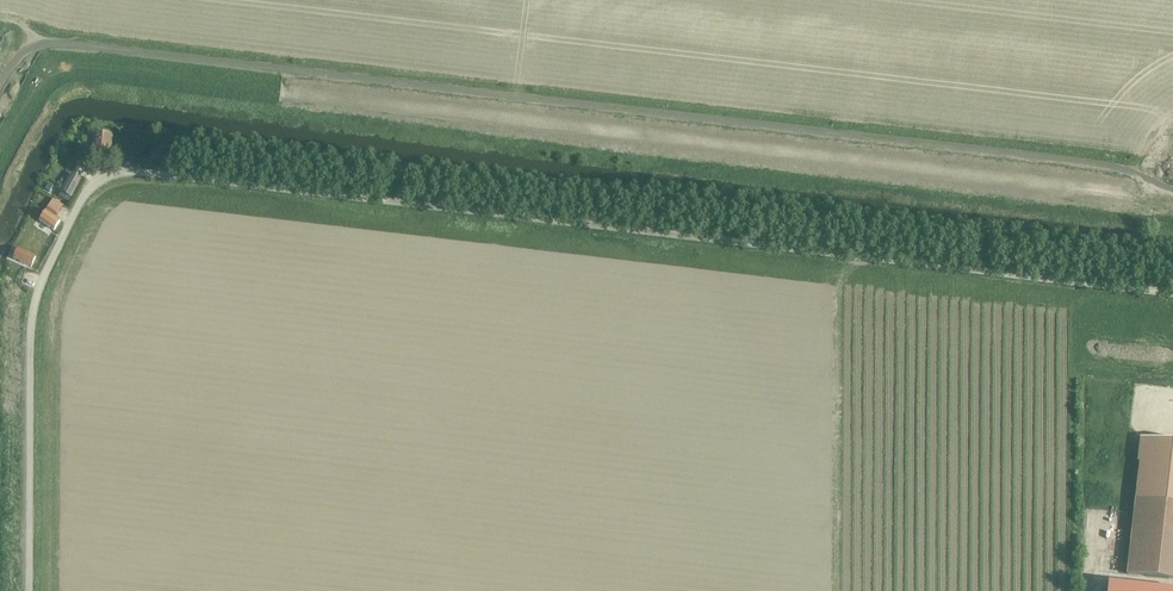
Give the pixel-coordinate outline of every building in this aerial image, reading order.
[(87,150),(86,159),(109,160),(111,136),(93,135),(92,150),(87,150)] [(152,140),(149,160),(165,162),(167,142),(152,140)] [(71,175),(61,193),(71,199),(81,180),(71,175)] [(56,219),(59,214),(50,207),(40,221),(54,231),(60,222),(56,219)] [(30,267),(35,257),(18,249),(13,259),(29,267),(30,267)] [(1127,574),(1172,579),(1172,442),(1142,438),(1135,499),(1127,574)] [(1107,590),(1172,590),(1108,583),(1107,590)]
